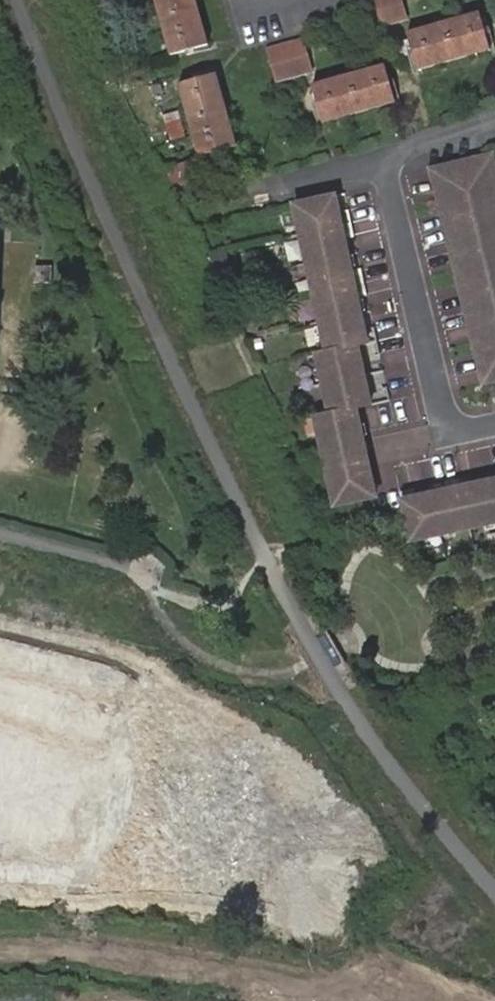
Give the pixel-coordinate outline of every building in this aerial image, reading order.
[(172,49),(208,40),(198,0),(158,0),(172,49)] [(371,24),(407,15),(403,0),(365,0),(371,24)] [(484,16),(409,34),(417,67),(492,49),(484,16)] [(305,37),(270,46),(278,77),(312,68),(305,37)] [(387,62),(315,82),(324,119),(396,99),(387,62)] [(217,69),(179,78),(200,152),(236,143),(217,69)] [(482,387),(494,384),(494,156),(432,172),(482,387)] [(191,158),(166,166),(172,183),(196,176),(191,158)] [(334,195),(294,204),(326,351),(317,353),(329,414),(315,416),(333,504),(374,495),(355,405),(370,402),(357,342),(366,340),(334,195)] [(225,251),(210,254),(214,277),(229,274),(225,251)] [(34,263),(33,281),(49,282),(50,263),(34,263)] [(402,499),(411,539),(494,521),(494,479),(402,499)] [(112,692),(0,667),(0,841),(75,857),(112,692)]
